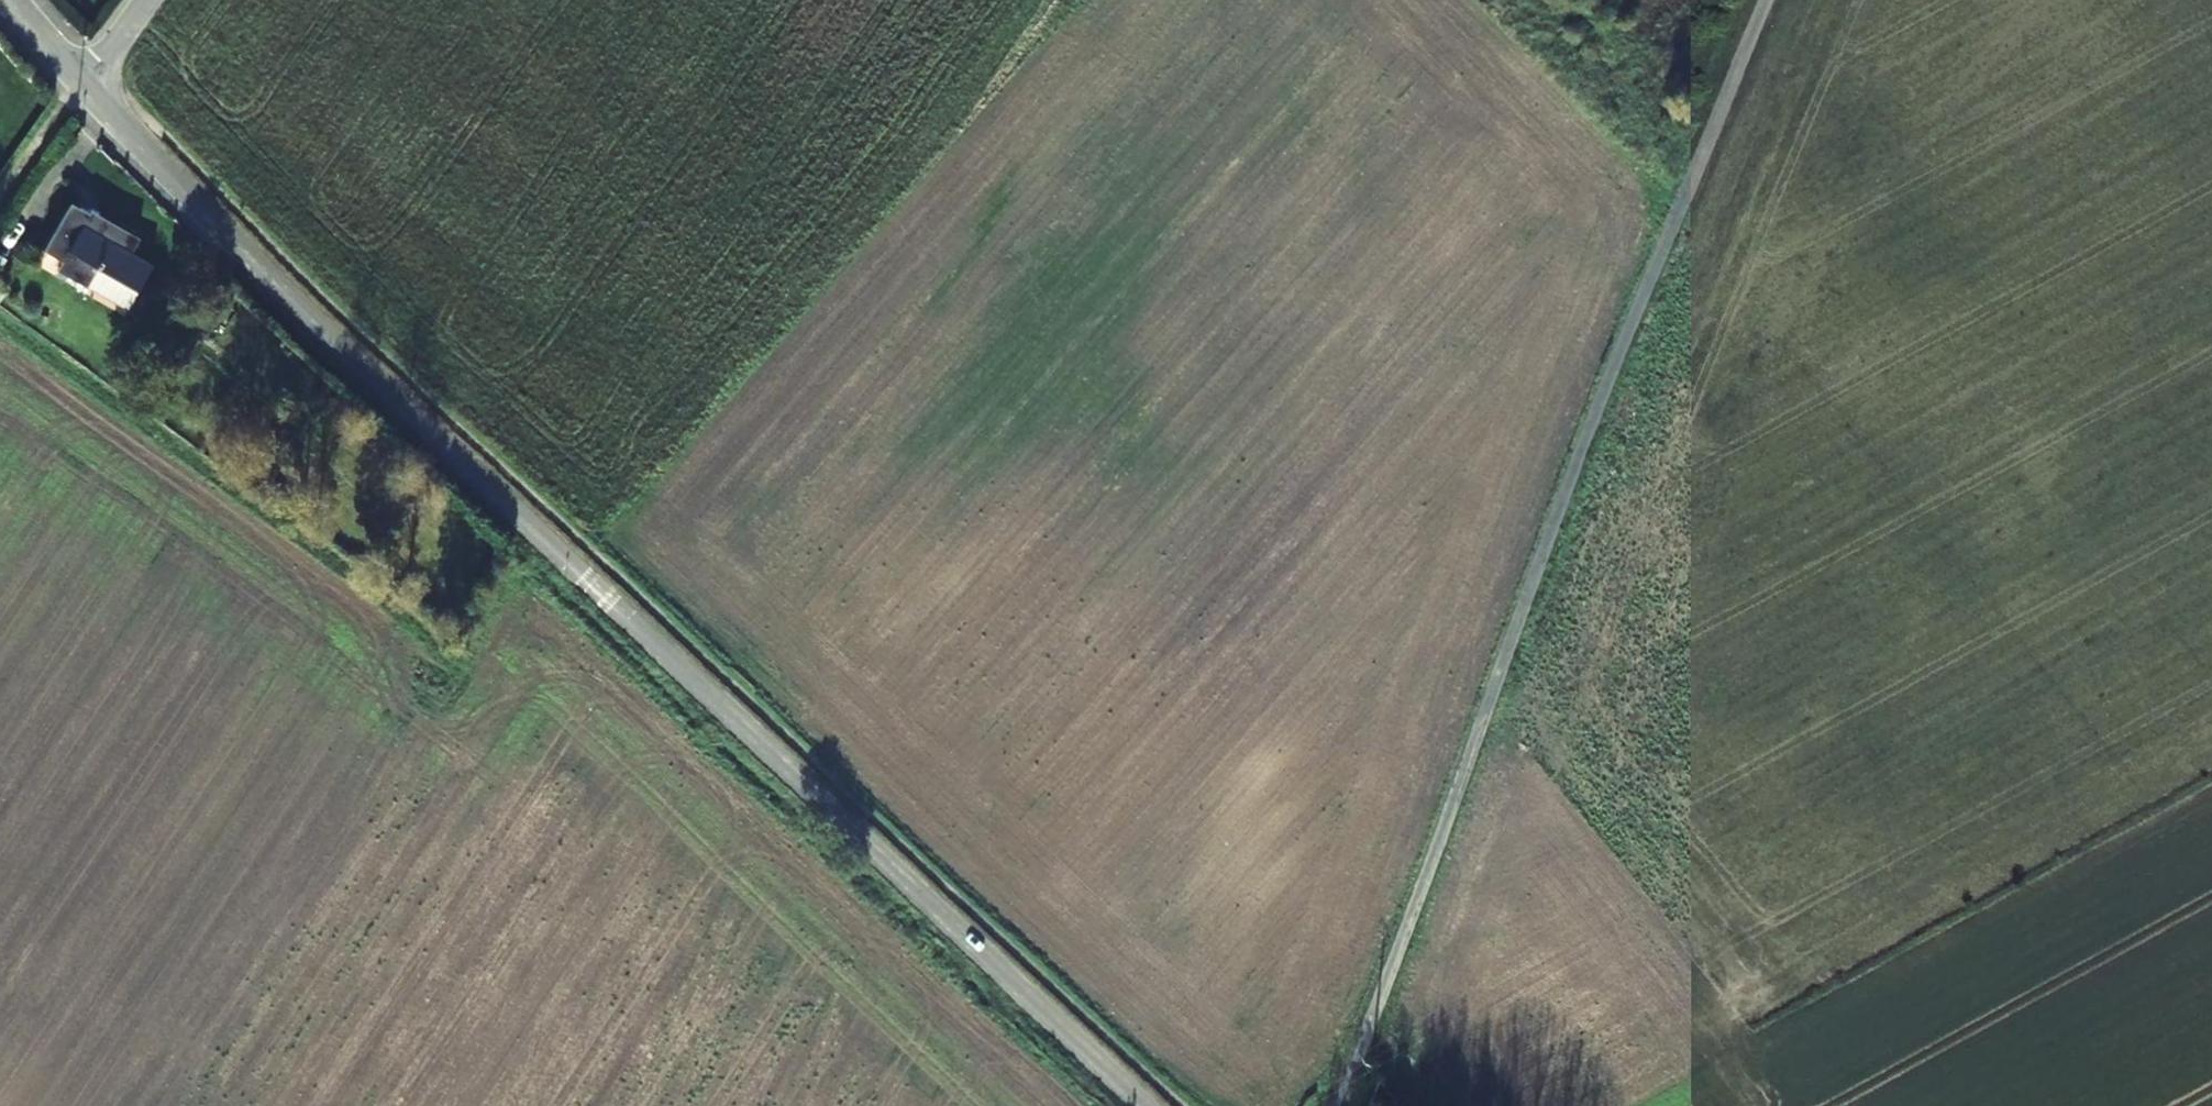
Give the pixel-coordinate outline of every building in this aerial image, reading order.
[(137,241),(68,208),(45,255),(63,264),(58,276),(87,290),(94,273),(138,295),(149,271),(129,260),(137,241)]
